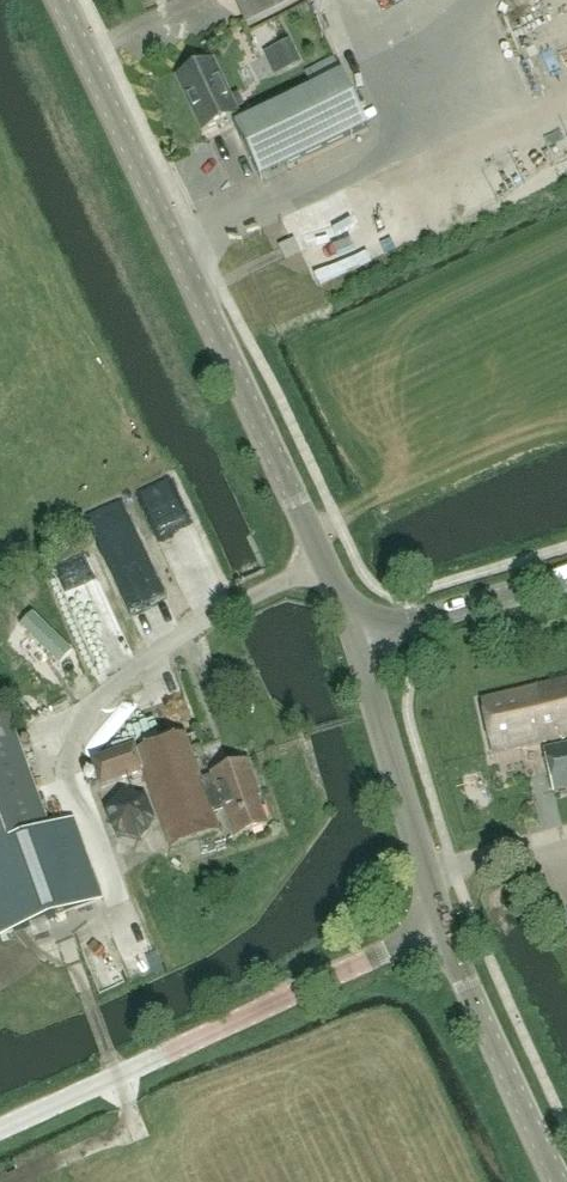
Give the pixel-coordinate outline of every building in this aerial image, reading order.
[(240,12),(245,23),(271,10),(292,0),(234,0),(240,12)] [(278,68),(304,56),(293,33),(267,45),(278,68)] [(335,58),(304,72),(312,90),(235,126),(260,181),(370,129),(335,58)] [(240,114),(213,60),(176,78),(202,132),(240,114)] [(300,251),(294,240),(279,247),(284,258),(300,251)] [(152,503),(122,514),(159,611),(189,600),(152,503)] [(481,700),(492,754),(544,742),(545,748),(544,749),(554,793),(566,790),(566,743),(564,743),(562,737),(566,736),(566,680),(481,700)] [(0,711),(0,934),(0,936),(101,900),(72,819),(48,828),(19,748),(12,727),(5,709),(0,711)] [(185,734),(137,752),(135,747),(92,762),(101,788),(143,773),(170,849),(219,831),(213,815),(224,811),(234,838),(267,827),(252,784),(255,783),(248,762),(212,775),(212,776),(201,780),(185,734)] [(87,815),(94,824),(83,832),(102,856),(129,835),(104,802),(87,815)] [(88,913),(100,939),(121,929),(109,903),(88,913)]
